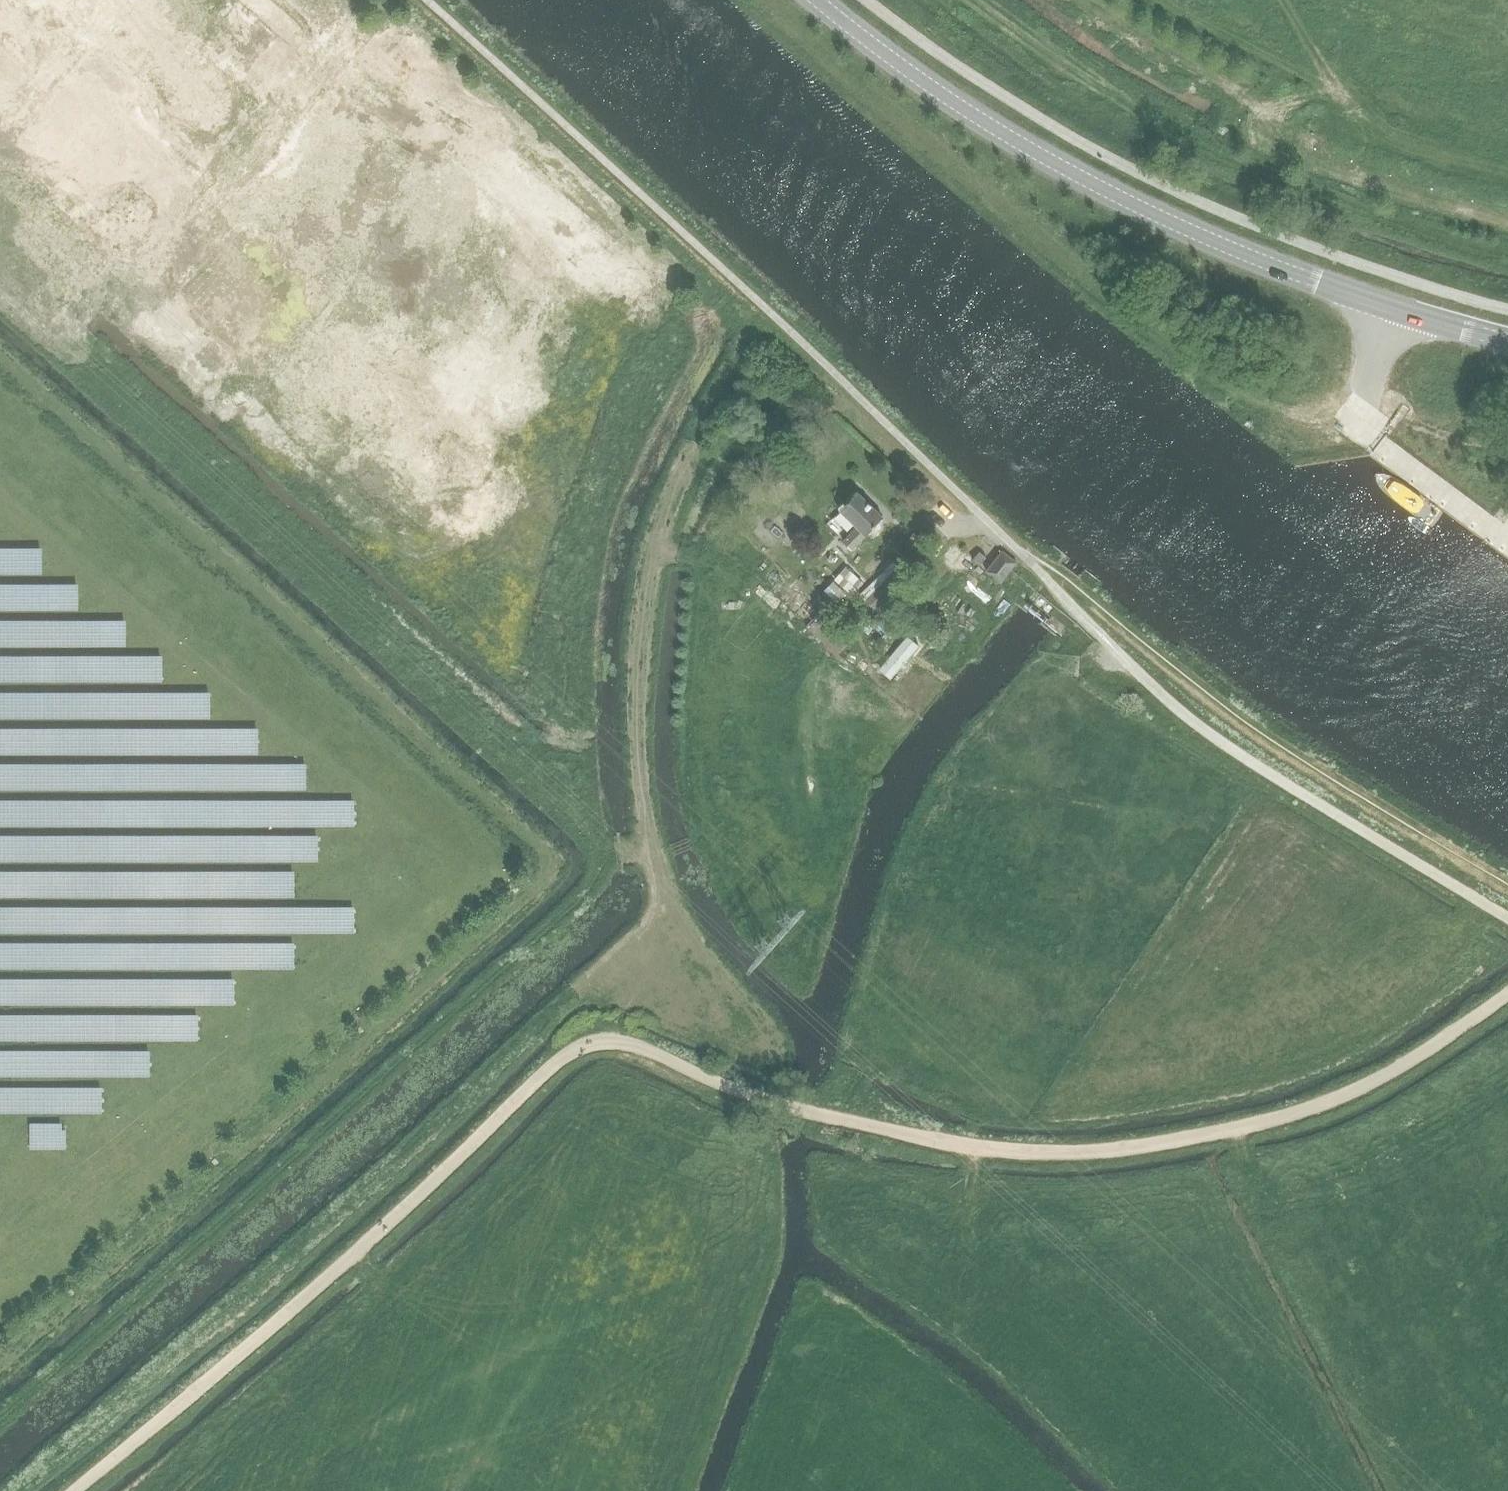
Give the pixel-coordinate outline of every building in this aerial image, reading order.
[(185,13),(193,0),(162,0),(185,13)] [(77,78),(72,18),(26,22),(31,82),(77,78)] [(199,114),(210,121),(215,113),(214,112),(220,103),(210,96),(199,114)] [(120,233),(164,231),(162,186),(118,188),(120,233)] [(65,236),(34,207),(0,244),(0,290),(9,298),(65,236)] [(856,492),(839,511),(856,528),(842,542),(851,550),(882,518),(856,492)] [(768,497),(760,505),(766,511),(774,503),(768,497)] [(953,547),(952,560),(966,561),(966,547),(953,547)] [(986,558),(979,552),(972,560),(979,566),(986,558)] [(1017,563),(1002,552),(986,571),(1000,583),(1017,563)] [(899,567),(865,601),(874,610),(908,577),(899,567)] [(859,593),(871,581),(861,571),(849,583),(859,593)] [(801,588),(788,602),(818,628),(830,613),(801,588)] [(11,1075),(12,1048),(0,1048),(0,1075),(11,1075)] [(0,1085),(0,1110),(35,1110),(36,1085),(0,1085)] [(73,1147),(73,1121),(36,1121),(36,1147),(73,1147)]
